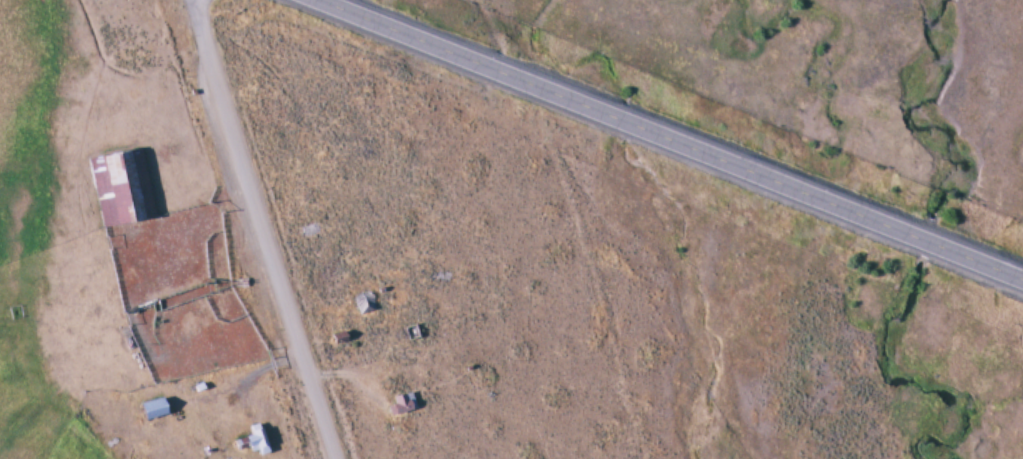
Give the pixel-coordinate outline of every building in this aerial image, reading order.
[(153,216),(140,146),(87,156),(100,225),(153,216)] [(359,313),(373,310),(369,294),(356,297),(359,313)] [(414,406),(406,392),(395,399),(399,406),(391,410),(395,417),(414,406)]
